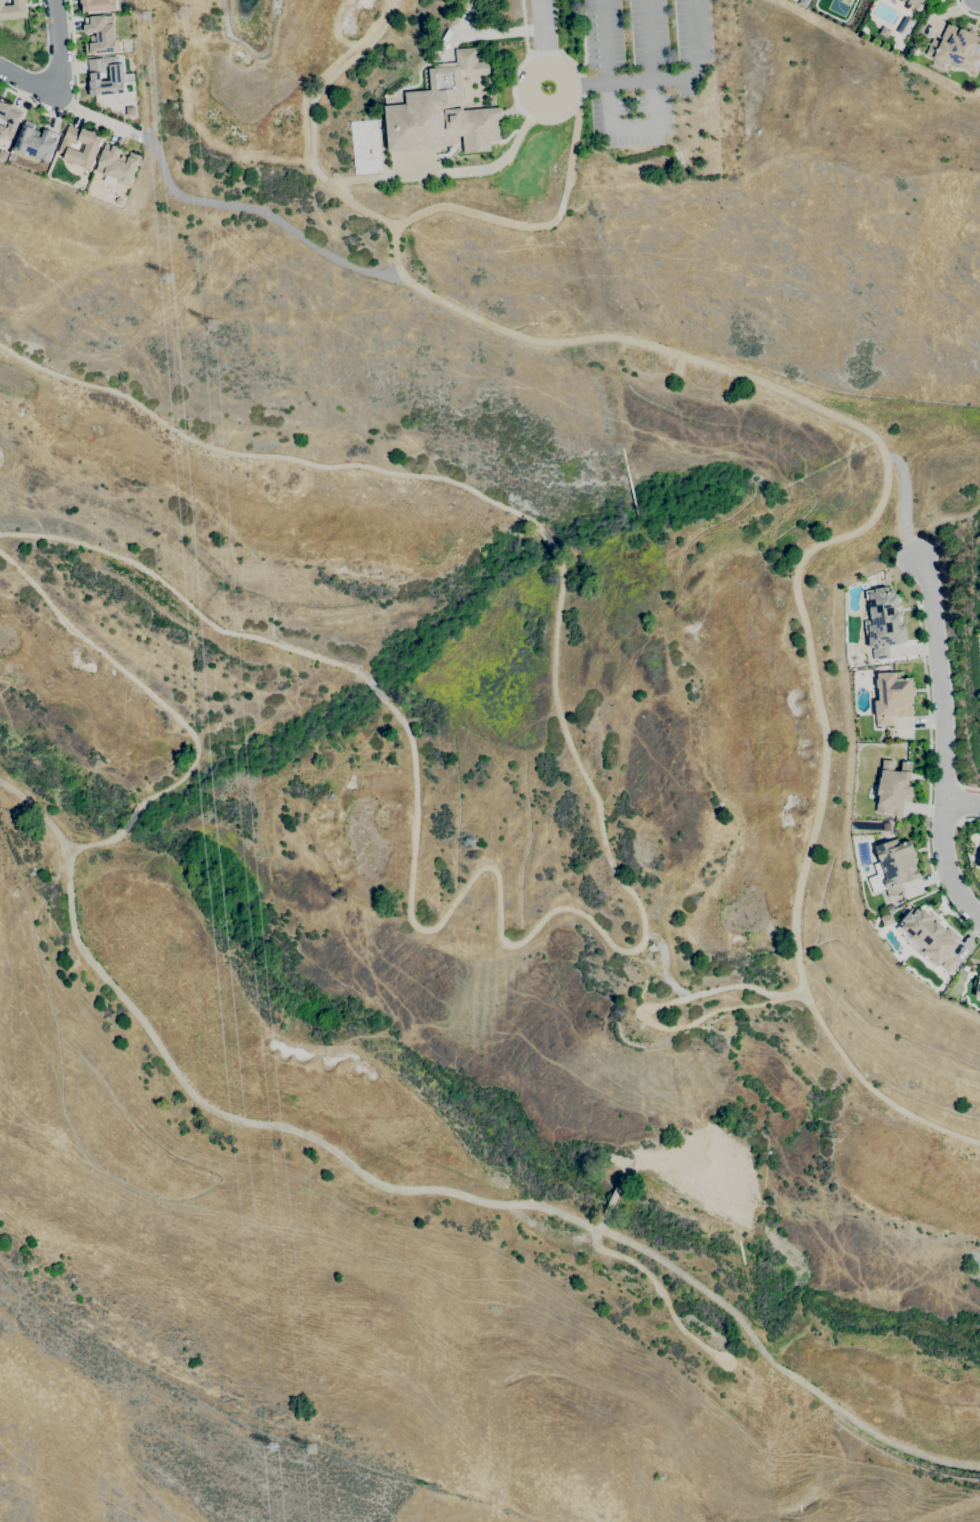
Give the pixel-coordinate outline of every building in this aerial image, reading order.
[(10,19),(0,20),(0,0),(5,0),(5,6),(14,5),(13,0),(26,0),(26,5),(26,7),(27,7),(28,17),(17,18),(17,19),(10,20),(10,19)] [(81,4),(80,0),(116,0),(117,10),(92,12),(92,11),(85,12),(85,13),(83,13),(82,4),(81,4)] [(906,4),(908,0),(921,0),(915,9),(906,4)] [(86,55),(85,43),(91,43),(90,36),(96,35),(96,32),(84,34),(84,25),(85,25),(84,18),(104,16),(112,15),(113,26),(115,40),(118,39),(119,51),(116,51),(116,53),(110,53),(110,52),(86,55)] [(975,36),(979,38),(979,45),(979,47),(979,48),(979,60),(974,73),(969,71),(968,72),(960,68),(961,67),(949,61),(948,65),(925,54),(932,39),(939,42),(948,24),(960,29),(960,28),(968,32),(969,30),(976,34),(975,36)] [(464,153),(462,136),(450,137),(450,146),(388,151),(384,106),(406,104),(405,92),(431,90),(429,69),(434,68),(433,64),(456,62),(455,49),(476,47),(477,62),(488,61),(489,74),(459,77),(462,111),(500,107),(501,119),(498,120),(500,141),(490,142),(491,151),(464,153)] [(90,96),(89,81),(90,81),(89,73),(87,60),(101,58),(116,56),(117,64),(122,63),(124,84),(123,84),(124,93),(100,95),(90,96)] [(2,141),(0,140),(0,125),(6,128),(8,123),(2,120),(3,118),(0,117),(0,102),(3,103),(2,105),(9,108),(10,107),(23,112),(11,139),(4,136),(2,141)] [(48,162),(38,158),(25,153),(24,156),(13,151),(14,149),(14,148),(23,125),(24,125),(26,120),(35,124),(32,129),(42,133),(44,129),(52,132),(52,133),(58,135),(56,140),(57,140),(51,155),(51,154),(49,160),(48,162)] [(90,170),(80,166),(80,165),(63,158),(64,155),(57,152),(63,137),(64,137),(68,125),(81,130),(82,128),(95,133),(95,135),(102,138),(102,139),(101,139),(98,146),(99,147),(90,170)] [(127,187),(117,183),(118,180),(95,171),(98,164),(97,163),(106,144),(112,146),(120,149),(117,157),(120,158),(121,155),(128,158),(130,152),(140,156),(138,161),(131,178),(132,179),(129,185),(127,187)] [(873,659),(872,649),(877,649),(877,647),(869,648),(869,646),(867,647),(864,621),(870,620),(869,608),(870,608),(869,600),(866,600),(865,591),(874,590),(874,589),(891,587),(892,591),(893,590),(894,594),(897,594),(898,606),(901,605),(901,610),(902,614),(900,614),(901,625),(898,626),(898,627),(904,626),(906,642),(899,643),(899,644),(888,645),(889,658),(873,659)] [(876,726),(875,701),(879,701),(878,688),(876,688),(876,679),(877,679),(877,674),(902,672),(903,679),(912,678),(912,687),(914,686),(915,695),(913,695),(914,704),(911,704),(911,706),(912,706),(912,717),(897,717),(897,716),(895,716),(892,717),(892,725),(876,726)] [(902,815),(892,814),(882,813),(882,812),(876,812),(877,803),(878,803),(879,795),(877,795),(878,785),(879,785),(879,778),(881,778),(883,760),(894,761),(893,771),(900,772),(901,762),(912,763),(910,781),(908,781),(908,784),(909,784),(908,787),(912,787),(911,793),(912,793),(912,797),(911,797),(910,803),(903,802),(902,815)] [(888,897),(880,874),(884,873),(879,860),(878,860),(875,852),(876,852),(874,847),(898,838),(900,844),(909,840),(912,848),(913,848),(916,857),(914,858),(916,863),(914,864),(916,868),(917,868),(921,878),(918,879),(917,878),(901,884),(904,891),(888,897)] [(948,973),(941,966),(944,962),(943,961),(938,967),(936,966),(935,967),(923,957),(923,958),(916,951),(921,945),(920,945),(919,945),(910,938),(911,937),(905,932),(903,935),(896,929),(901,923),(903,925),(905,923),(902,921),(910,911),(913,913),(917,909),(920,911),(922,909),(924,911),(926,911),(929,913),(929,915),(931,913),(940,921),(938,923),(940,922),(943,925),(943,928),(945,929),(943,932),(944,932),(948,927),(961,938),(956,943),(957,944),(949,952),(959,961),(948,973)]
